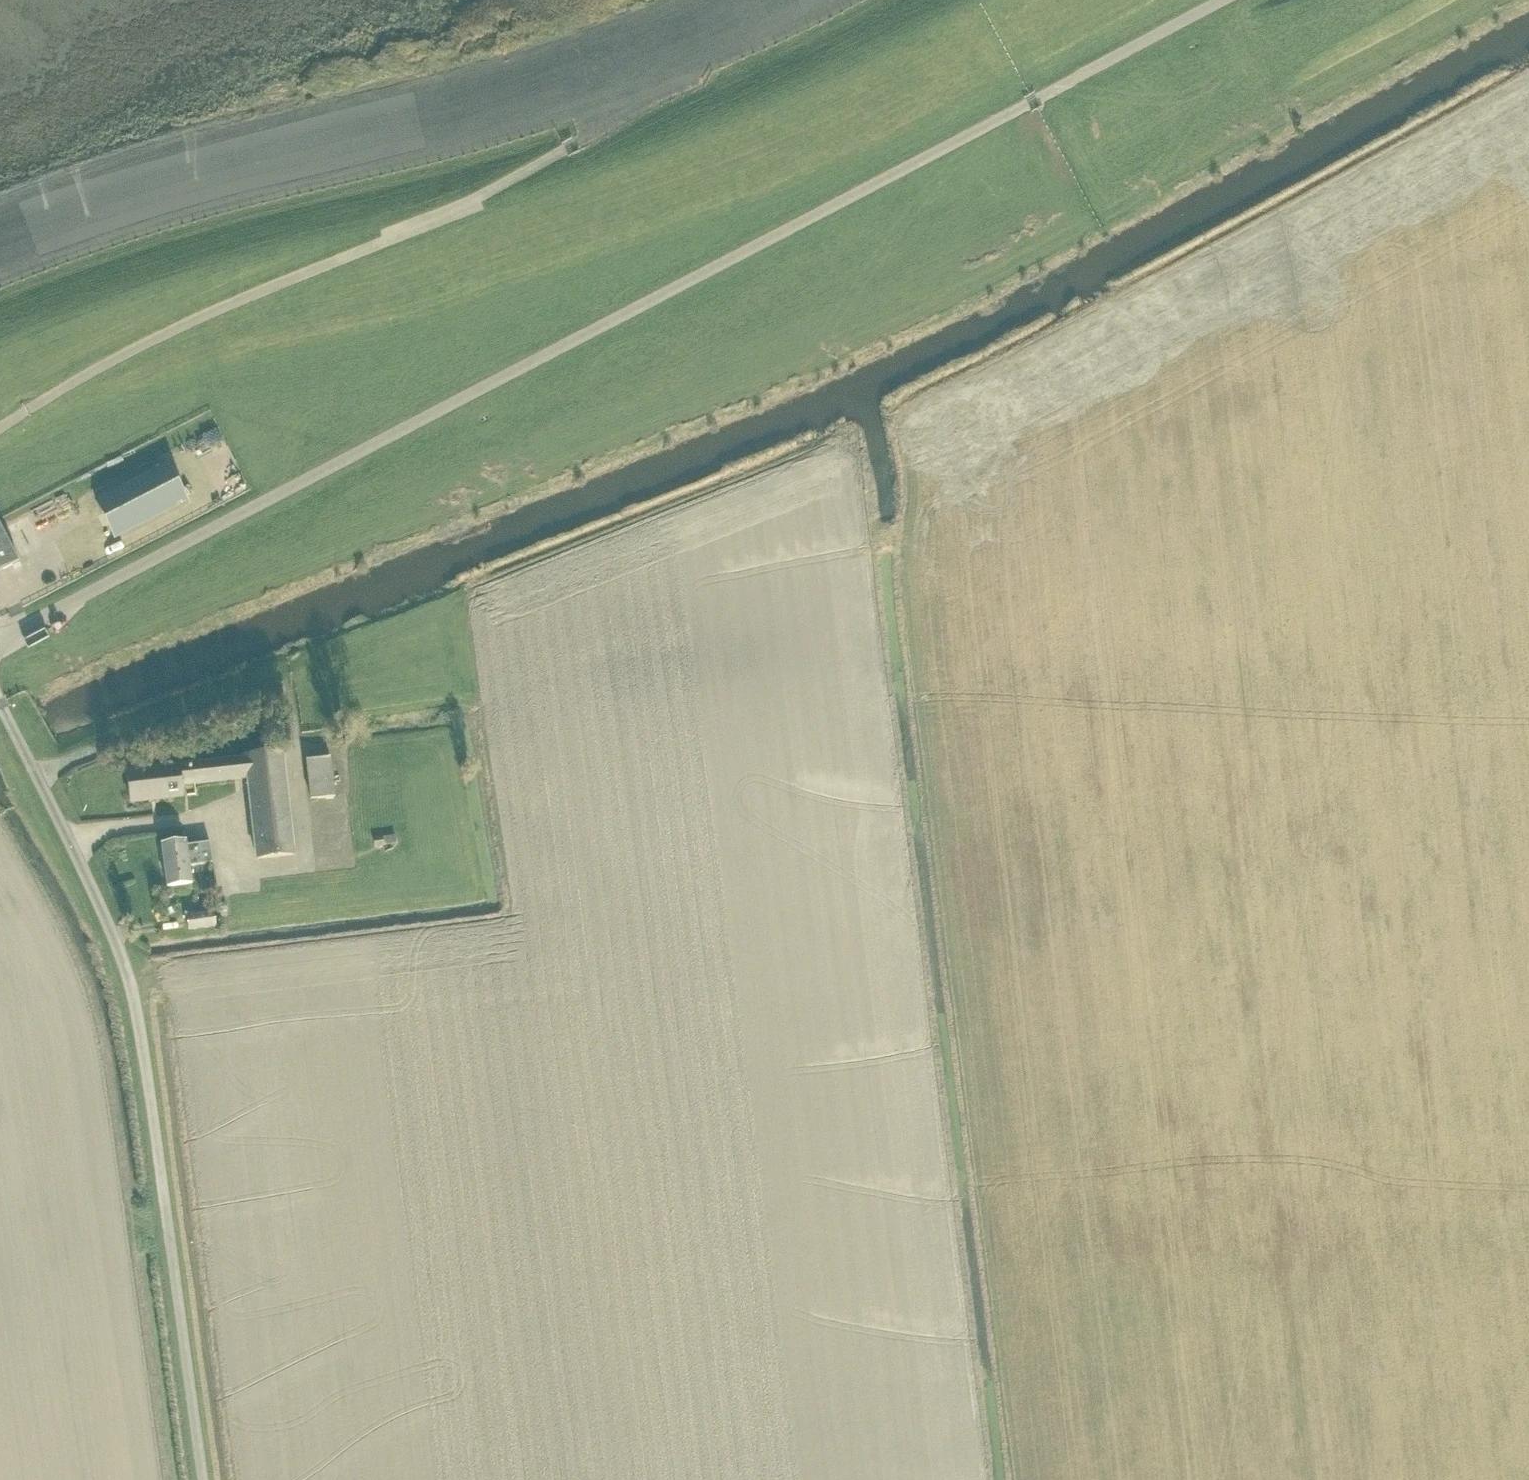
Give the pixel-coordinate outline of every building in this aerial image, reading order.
[(113,535),(185,498),(167,462),(95,499),(113,535)] [(17,560),(0,526),(0,569),(17,560)] [(256,858),(291,854),(279,752),(243,757),(243,759),(126,772),(129,801),(179,795),(178,784),(246,777),(256,858)] [(335,796),(330,757),(305,760),(310,799),(335,796)] [(383,836),(373,837),(375,847),(384,846),(384,844),(396,842),(395,835),(383,837),(383,836)] [(211,862),(209,843),(185,846),(184,841),(159,845),(164,885),(189,882),(187,865),(211,862)] [(227,902),(216,904),(218,913),(228,911),(227,902)] [(216,927),(213,910),(185,914),(187,931),(216,927)]
